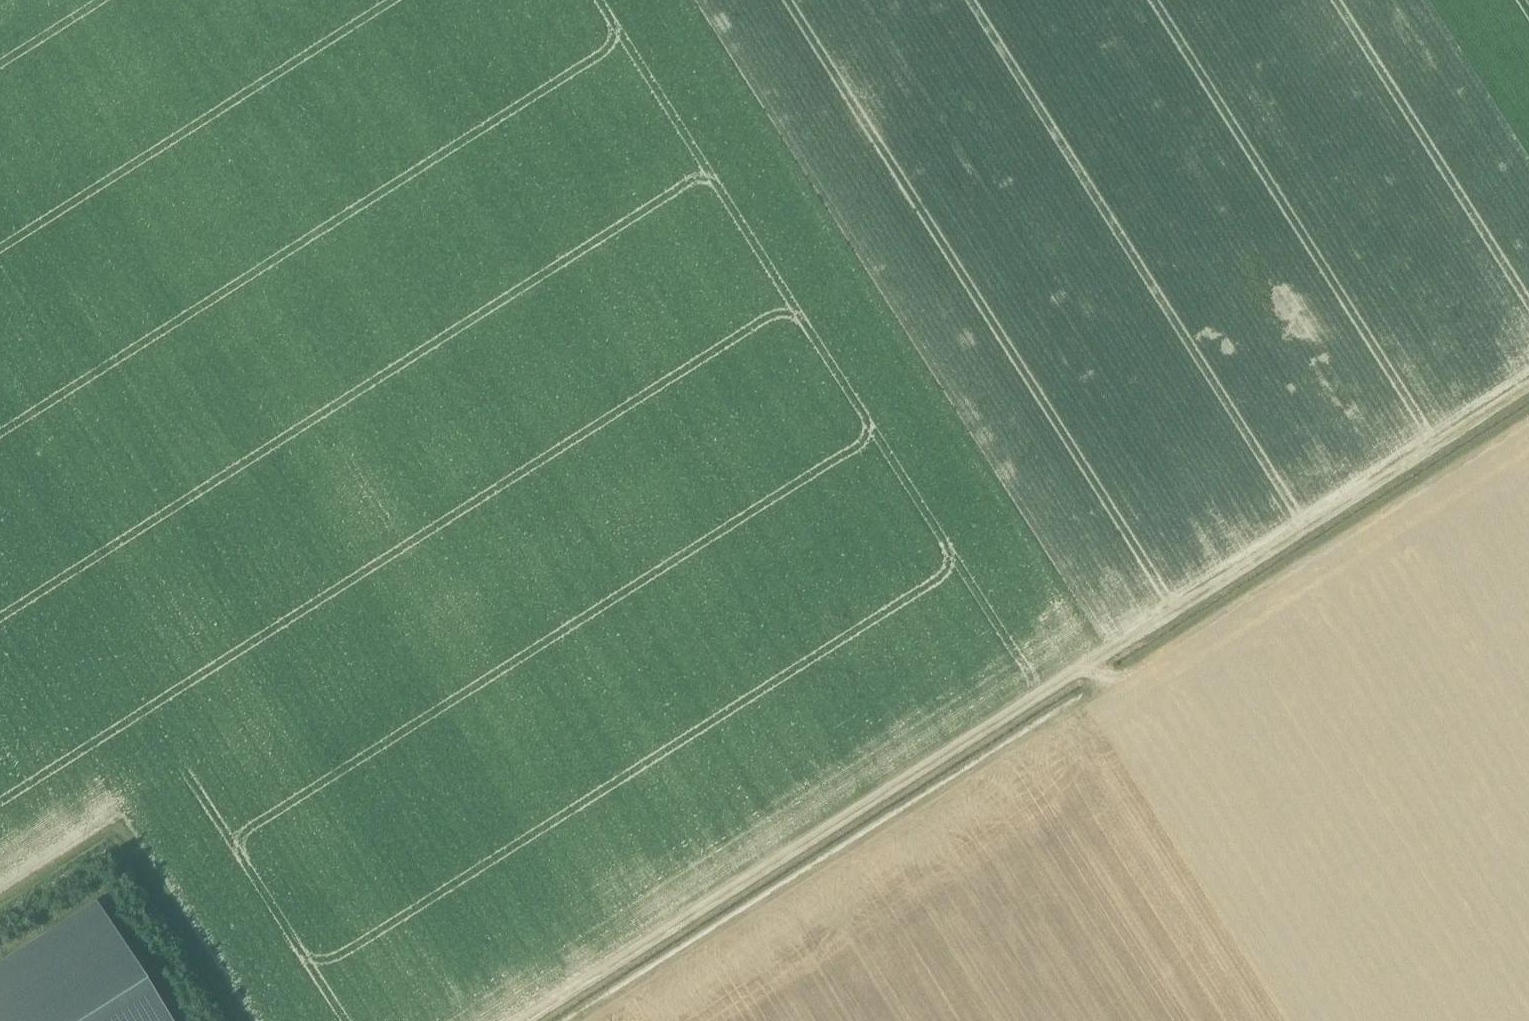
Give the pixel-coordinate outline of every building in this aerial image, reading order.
[(0,967),(0,1020),(170,1020),(98,906),(0,967)]
